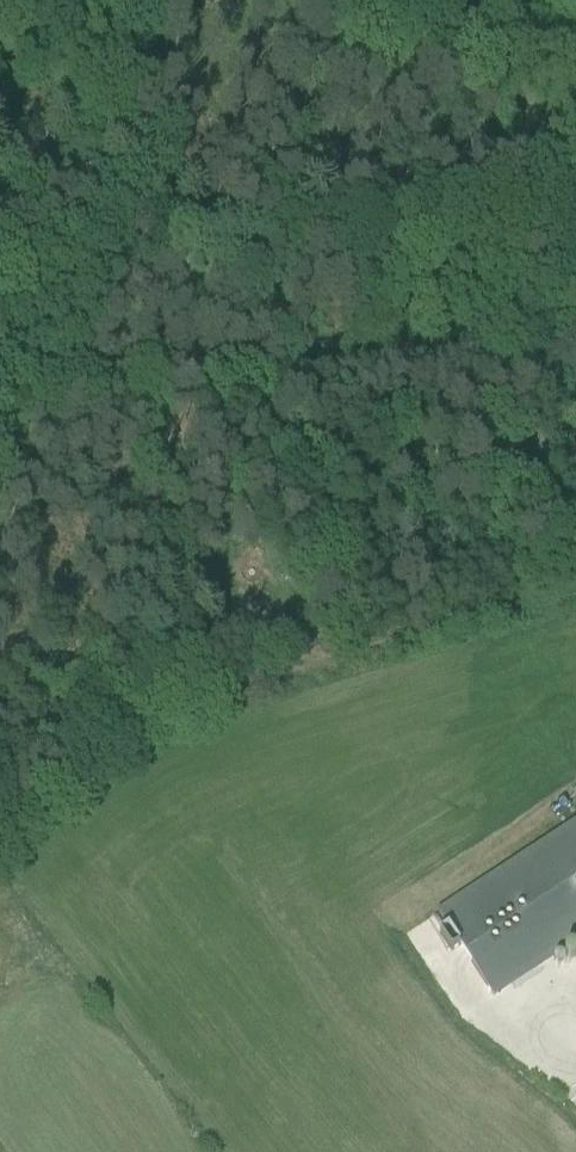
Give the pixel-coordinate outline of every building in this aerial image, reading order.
[(575,956),(575,833),(438,925),(495,1010),(575,956)]
